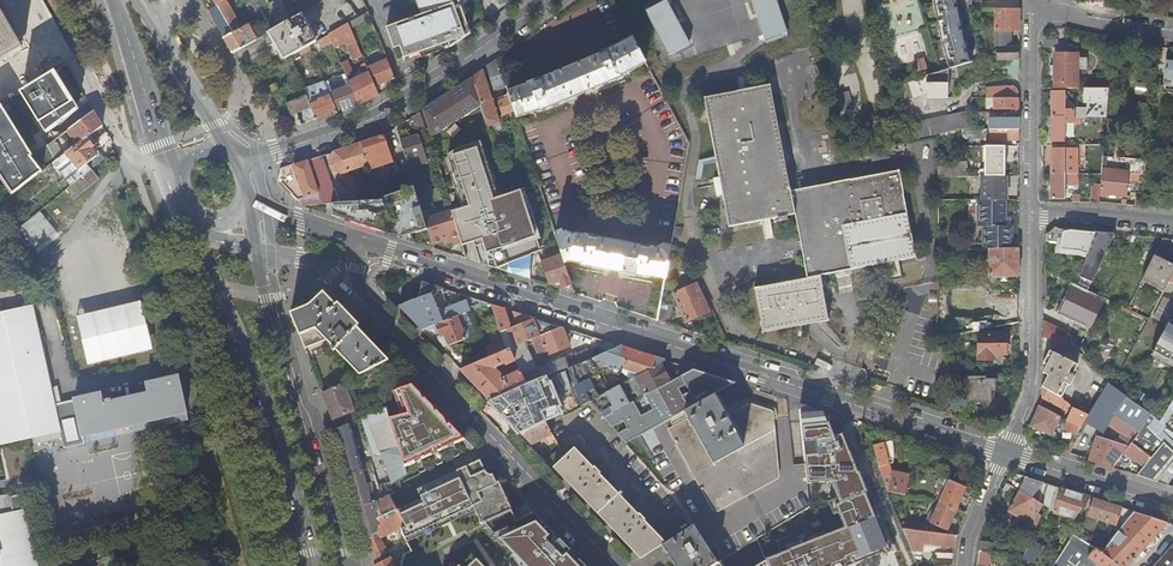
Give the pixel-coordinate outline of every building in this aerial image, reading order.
[(269,4),(273,12),(283,5),(281,0),(277,0),(269,4)] [(386,29),(397,61),(430,50),(470,35),(463,16),(458,0),(417,0),(420,8),(423,7),(427,18),(424,19),(415,22),(414,19),(386,29)] [(691,45),(667,0),(646,11),(670,56),(691,45)] [(787,35),(776,0),(752,0),(764,41),(787,35)] [(971,63),(968,54),(971,53),(963,25),(961,25),(958,10),(960,10),(959,0),(933,0),(936,14),(939,14),(942,30),(939,31),(947,60),(950,59),(953,68),(971,63)] [(242,28),(226,1),(209,11),(233,53),(257,39),(248,24),(242,28)] [(283,6),(273,12),(278,27),(291,19),(283,6)] [(1019,30),(1019,9),(995,9),(996,60),(1003,60),(1004,60),(1013,60),(1019,60),(1019,47),(1011,47),(1011,30),(1019,30)] [(0,12),(0,62),(22,49),(0,12)] [(351,30),(370,20),(367,12),(348,23),(351,30)] [(317,41),(301,13),(291,19),(278,27),(269,32),(285,59),(290,57),(310,45),(317,41)] [(340,37),(337,29),(329,34),(332,42),(340,37)] [(326,49),(334,45),(332,42),(329,34),(321,38),(322,41),(326,49)] [(430,50),(397,61),(398,62),(401,61),(403,65),(444,51),(445,53),(450,50),(460,42),(470,35),(430,50)] [(623,76),(647,63),(633,38),(610,51),(609,50),(602,53),(603,54),(537,82),(536,81),(529,84),(528,86),(508,92),(510,97),(515,112),(518,119),(539,112),(540,113),(624,78),(623,76)] [(1078,69),(1078,59),(1078,54),(1057,54),(1058,40),(1044,40),(1043,54),(1055,54),(1055,66),(1052,66),(1052,75),(1054,75),(1054,89),(1078,89),(1078,69)] [(353,59),(362,55),(358,46),(349,50),(353,59)] [(45,66),(49,72),(62,65),(58,58),(45,66)] [(387,59),(367,68),(375,87),(396,79),(387,59)] [(1087,59),(1078,59),(1078,69),(1087,69),(1087,59)] [(504,90),(508,89),(498,60),(497,61),(487,68),(494,90),(503,87),(504,90)] [(344,61),(341,63),(344,71),(359,106),(379,96),(375,87),(367,68),(365,64),(362,65),(363,68),(365,74),(352,81),(349,75),(352,74),(349,65),(346,66),(344,61)] [(1166,62),(1164,90),(1172,91),(1172,62),(1166,62)] [(949,98),(948,69),(942,71),(940,72),(927,76),(927,78),(928,94),(929,98),(949,98)] [(14,83),(21,94),(22,93),(40,82),(33,71),(14,83)] [(336,91),(334,87),(330,78),(324,80),(331,95),(338,113),(359,106),(344,71),(338,73),(343,83),(344,88),(336,91)] [(483,71),(473,78),(482,106),(489,129),(501,125),(483,71)] [(40,82),(22,93),(47,130),(80,109),(57,72),(53,74),(40,82)] [(295,89),(302,86),(299,78),(292,83),(295,89)] [(433,136),(482,106),(473,78),(471,79),(423,110),(433,136)] [(901,102),(928,94),(927,78),(896,86),(901,102)] [(306,95),(302,97),(297,99),(290,83),(281,89),(297,126),(301,125),(296,112),(301,111),(306,123),(317,120),(310,105),(306,95)] [(1146,95),(1147,84),(1139,83),(1138,94),(1146,95)] [(791,191),(771,85),(705,97),(729,227),(796,215),(808,278),(755,288),(763,333),(829,321),(821,276),(917,258),(900,170),(791,191)] [(987,88),(987,98),(994,98),(1019,98),(1019,92),(1013,88),(987,88)] [(1052,91),(1052,117),(1081,117),(1106,118),(1109,89),(1084,89),(1084,104),(1088,104),(1087,108),(1074,108),(1074,110),(1065,110),(1065,92),(1052,91)] [(320,102),(310,105),(317,120),(338,113),(331,95),(319,100),(320,102)] [(503,116),(515,112),(510,97),(498,102),(503,116)] [(1013,113),(1019,113),(1019,98),(994,98),(994,108),(1013,108),(1013,113)] [(12,194),(45,169),(32,153),(34,152),(1,105),(0,106),(0,176),(12,194)] [(76,124),(86,138),(103,125),(94,110),(76,124)] [(418,132),(426,129),(419,112),(412,117),(418,132)] [(911,140),(969,127),(968,112),(908,125),(911,140)] [(974,116),(974,130),(986,130),(986,117),(974,116)] [(1074,124),(1081,124),(1081,117),(1052,117),(1052,141),(1065,142),(1065,138),(1065,124),(1071,124),(1074,124)] [(1122,117),(1108,117),(1107,133),(1122,133),(1122,117)] [(990,118),(989,130),(1019,130),(1019,118),(990,118)] [(1065,124),(1065,138),(1074,138),(1074,124),(1071,124),(1065,124)] [(491,135),(492,138),(506,133),(505,125),(501,125),(489,129),(491,135)] [(965,137),(989,138),(989,130),(986,130),(974,130),(969,130),(964,130),(965,137)] [(989,130),(989,138),(989,140),(1019,140),(1019,130),(989,130)] [(393,161),(384,135),(362,142),(369,163),(378,160),(380,165),(393,161)] [(419,135),(401,140),(404,151),(409,168),(428,162),(419,135)] [(93,146),(86,138),(62,156),(56,160),(52,163),(65,180),(97,155),(91,148),(93,146)] [(62,156),(54,140),(48,145),(56,160),(62,156)] [(355,169),(370,164),(369,163),(362,142),(335,152),(333,166),(358,194),(368,185),(355,169)] [(458,150),(447,157),(465,209),(453,213),(463,243),(464,246),(475,243),(477,247),(485,245),(487,254),(493,252),(498,268),(512,261),(522,258),(531,254),(540,251),(544,249),(546,249),(542,238),(545,237),(528,188),(499,197),(482,142),(458,150)] [(1052,148),(1052,173),(1077,174),(1077,148),(1052,148)] [(394,155),(400,172),(409,168),(404,151),(394,155)] [(65,180),(70,187),(91,169),(105,159),(100,152),(97,155),(65,180)] [(356,196),(358,194),(333,166),(335,152),(334,152),(330,166),(356,196)] [(338,204),(322,156),(302,163),(282,169),(279,181),(304,207),(313,206),(318,206),(338,204)] [(1142,197),(1144,172),(1130,171),(1130,158),(1103,156),(1101,186),(1100,193),(1142,197)] [(1016,172),(1016,161),(1008,161),(1008,172),(1016,172)] [(99,179),(91,169),(70,187),(67,189),(75,198),(99,179)] [(378,171),(373,173),(375,180),(381,178),(378,171)] [(397,233),(426,224),(425,220),(416,191),(416,189),(406,191),(400,172),(381,178),(375,180),(382,200),(365,202),(342,204),(348,221),(352,222),(396,236),(397,233)] [(1077,187),(1077,174),(1052,173),(1053,199),(1065,199),(1065,186),(1077,187)] [(982,176),(983,200),(1006,200),(1007,200),(1006,176),(982,176)] [(1090,201),(1099,202),(1100,193),(1101,186),(1092,185),(1090,201)] [(1005,227),(1006,200),(983,200),(979,200),(979,227),(985,227),(984,249),(989,249),(1011,248),(1012,227),(1005,227)] [(19,228),(38,253),(60,237),(42,211),(19,228)] [(453,211),(425,220),(426,224),(433,245),(445,241),(447,244),(453,242),(455,246),(463,243),(453,213),(453,211)] [(1042,238),(1042,244),(1055,240),(1055,252),(1079,255),(1086,257),(1095,232),(1054,228),(1042,238)] [(670,251),(671,246),(665,245),(660,248),(660,250),(656,249),(648,247),(648,248),(596,238),(595,237),(588,236),(587,236),(578,234),(574,236),(573,234),(567,232),(564,233),(563,230),(559,231),(559,234),(557,235),(559,243),(566,263),(572,261),(582,263),(582,265),(649,277),(649,276),(665,279),(669,257),(670,251)] [(1115,233),(1095,232),(1086,257),(1076,285),(1092,293),(1096,283),(1097,283),(1108,252),(1107,252),(1109,245),(1110,246),(1115,233)] [(565,289),(574,286),(568,270),(566,263),(559,243),(547,248),(546,249),(544,249),(540,251),(552,284),(562,281),(565,289)] [(989,276),(1019,276),(1019,248),(1011,248),(989,249),(989,276)] [(532,254),(531,254),(522,258),(512,261),(498,268),(496,268),(531,279),(532,254)] [(1172,274),(1172,265),(1154,256),(1143,280),(1164,290),(1169,282),(1172,274)] [(443,289),(423,282),(419,298),(432,293),(443,289)] [(710,312),(698,284),(675,294),(687,322),(710,312)] [(446,303),(443,289),(432,293),(438,307),(446,303)] [(1097,300),(1072,289),(1061,313),(1085,325),(1097,300)] [(335,349),(360,374),(389,360),(324,292),(312,304),(292,313),(304,343),(302,344),(304,348),(327,340),(334,347),(332,349),(334,350),(335,349)] [(419,298),(400,306),(424,330),(437,325),(444,322),(440,312),(438,307),(432,293),(419,298)] [(469,299),(440,312),(444,322),(458,316),(473,310),(469,299)] [(1166,326),(1172,313),(1172,304),(1163,299),(1153,319),(1166,326)] [(142,304),(76,318),(87,366),(153,351),(142,304)] [(510,328),(505,309),(491,304),(500,332),(510,328)] [(661,306),(659,321),(670,324),(673,309),(661,306)] [(3,444),(34,438),(61,432),(62,439),(64,450),(84,445),(83,437),(187,415),(179,377),(147,384),(149,394),(112,402),(111,398),(102,400),(101,394),(74,399),(75,400),(62,403),(53,405),(50,389),(33,307),(0,314),(0,431),(3,444)] [(514,312),(512,327),(534,318),(514,312)] [(467,339),(458,316),(444,322),(437,325),(441,336),(439,337),(440,340),(447,346),(467,339)] [(511,349),(531,341),(534,339),(562,327),(534,318),(512,327),(510,328),(500,332),(503,341),(504,345),(507,351),(511,349)] [(1083,340),(1042,320),(1042,336),(1082,355),(1083,353),(1080,347),(1083,340)] [(955,324),(941,327),(938,328),(941,338),(958,334),(955,324)] [(1166,326),(1150,357),(1172,371),(1172,330),(1166,326)] [(571,346),(563,328),(562,327),(534,339),(540,355),(547,353),(548,355),(571,346)] [(1006,354),(1006,334),(979,334),(979,359),(994,359),(994,354),(1006,354)] [(532,345),(531,341),(511,349),(516,361),(521,371),(527,384),(565,369),(568,367),(593,358),(589,349),(537,370),(527,347),(532,345)] [(623,369),(640,375),(661,363),(666,361),(621,346),(593,358),(568,367),(582,405),(591,401),(618,387),(615,381),(606,386),(601,376),(606,370),(618,374),(622,372),(622,370),(623,369)] [(506,365),(516,361),(511,349),(507,351),(479,363),(462,371),(466,375),(476,385),(490,400),(527,384),(521,371),(504,379),(505,381),(502,382),(500,379),(501,378),(500,374),(497,372),(495,368),(506,364),(506,365)] [(1046,373),(1042,385),(1042,387),(1060,396),(1066,384),(1067,385),(1072,377),(1071,376),(1076,365),(1049,351),(1044,363),(1046,364),(1043,372),(1046,373)] [(504,379),(521,371),(516,361),(506,365),(506,364),(495,368),(497,372),(500,374),(501,378),(500,379),(502,382),(505,381),(504,379)] [(671,382),(661,363),(640,375),(631,379),(641,398),(671,382)] [(528,414),(525,408),(520,398),(541,388),(550,412),(562,407),(565,413),(578,407),(565,369),(527,384),(490,400),(522,433),(535,427),(528,414)] [(623,369),(622,370),(631,379),(640,375),(623,369)] [(631,404),(646,432),(662,423),(715,394),(736,383),(694,369),(671,382),(641,398),(631,404)] [(631,379),(622,370),(622,372),(618,374),(606,370),(601,376),(606,386),(615,381),(618,387),(631,379)] [(995,390),(995,377),(969,377),(969,401),(991,401),(991,390),(995,390)] [(591,401),(605,417),(631,404),(641,398),(631,379),(618,387),(591,401)] [(347,414),(355,411),(343,382),(322,393),(333,419),(347,414)] [(402,414),(389,417),(392,427),(437,410),(411,383),(393,390),(402,414)] [(1097,437),(1090,460),(1112,467),(1122,453),(1145,423),(1145,422),(1150,414),(1108,383),(1088,416),(1084,422),(1103,433),(1108,425),(1119,433),(1119,438),(1122,441),(1121,444),(1097,437)] [(58,387),(50,389),(53,405),(62,403),(58,387)] [(1059,406),(1064,399),(1064,398),(1060,396),(1042,387),(1042,398),(1059,406)] [(380,410),(387,407),(381,394),(375,397),(380,410)] [(727,416),(715,394),(662,423),(710,510),(711,512),(712,513),(714,514),(715,515),(717,515),(719,515),(720,515),(721,515),(723,514),(779,483),(780,482),(781,481),(782,480),(782,478),(777,416),(777,414),(776,412),(775,411),(774,410),(773,410),(749,402),(727,416)] [(646,432),(631,404),(605,417),(627,442),(646,432)] [(890,549),(848,439),(844,440),(841,434),(845,432),(840,417),(800,404),(808,483),(831,481),(840,503),(836,505),(844,527),(807,543),(805,538),(788,545),(789,549),(766,559),(766,560),(757,565),(846,565),(890,549)] [(1061,417),(1039,405),(1031,423),(1052,435),(1053,434),(1055,435),(1056,433),(1053,432),(1061,417)] [(369,414),(381,451),(384,460),(392,482),(393,484),(385,490),(386,497),(390,495),(402,489),(398,479),(407,474),(405,467),(399,448),(392,427),(389,417),(387,407),(380,410),(368,414),(369,414)] [(1068,420),(1081,427),(1084,422),(1088,416),(1073,408),(1067,420),(1068,420)] [(437,410),(392,427),(399,448),(405,467),(465,438),(437,410)] [(381,451),(369,414),(362,417),(375,453),(381,451)] [(1081,427),(1068,420),(1063,430),(1075,435),(1081,427)] [(533,444),(553,435),(546,422),(535,427),(522,433),(533,444)] [(1137,475),(1158,482),(1165,473),(1172,463),(1172,450),(1150,427),(1149,426),(1148,427),(1145,423),(1122,453),(1141,469),(1137,475)] [(357,451),(350,424),(336,428),(347,467),(361,462),(357,451)] [(61,432),(34,438),(36,444),(62,439),(61,432)] [(898,454),(895,440),(883,443),(874,445),(880,469),(889,492),(905,495),(909,475),(891,471),(889,466),(898,454)] [(575,447),(565,457),(554,467),(583,497),(603,518),(641,558),(663,544),(666,542),(645,521),(648,518),(641,511),(639,514),(621,495),(623,493),(621,491),(619,493),(600,474),(603,471),(596,464),(594,467),(575,447)] [(561,448),(547,460),(554,467),(565,457),(561,448)] [(398,511),(406,526),(405,527),(399,530),(401,533),(405,539),(473,505),(482,522),(484,521),(527,565),(587,565),(536,513),(517,523),(509,506),(512,505),(502,485),(499,486),(497,481),(495,482),(490,474),(489,474),(487,474),(486,473),(479,459),(418,489),(422,498),(398,511)] [(366,483),(376,480),(374,473),(368,474),(364,475),(361,464),(361,462),(347,467),(366,538),(377,533),(375,528),(381,525),(378,517),(380,516),(376,501),(376,500),(372,501),(369,492),(373,491),(372,485),(367,486),(366,483)] [(1172,477),(1165,473),(1158,482),(1168,485),(1172,477)] [(948,480),(939,477),(936,486),(944,488),(948,480)] [(944,488),(939,502),(957,509),(966,488),(948,480),(944,488)] [(392,482),(384,484),(378,486),(380,493),(381,499),(386,497),(385,490),(393,484),(392,482)] [(1007,492),(1010,485),(1006,482),(1002,490),(1007,492)] [(1063,515),(1074,519),(1089,497),(1042,482),(1032,498),(1049,509),(1054,511),(1054,512),(1063,515)] [(1016,497),(1019,490),(1010,485),(1007,492),(1011,495),(1016,497)] [(1016,497),(1011,495),(1005,508),(1036,527),(1041,515),(1043,516),(1044,516),(1049,509),(1032,498),(1019,490),(1016,497)] [(9,498),(13,514),(0,517),(0,556),(1,556),(3,565),(38,565),(22,495),(9,498)] [(399,530),(405,527),(406,526),(398,511),(390,495),(386,497),(381,499),(378,500),(376,501),(380,516),(378,517),(381,525),(375,528),(377,533),(366,538),(374,565),(397,565),(382,539),(399,530)] [(9,498),(0,500),(0,517),(13,514),(9,498)] [(1116,525),(1122,508),(1093,498),(1088,516),(1116,525)] [(948,531),(957,509),(939,502),(930,523),(948,531)] [(1060,565),(1080,565),(1088,556),(1100,565),(1128,565),(1167,522),(1134,512),(1101,551),(1073,534),(1055,562),(1060,565)] [(915,521),(901,522),(904,529),(917,531),(925,532),(926,524),(915,521)] [(694,525),(666,542),(663,544),(677,565),(713,565),(718,563),(694,525)] [(917,531),(904,529),(911,549),(915,559),(921,560),(922,550),(923,543),(941,546),(948,547),(956,548),(957,536),(925,532),(917,531)] [(404,555),(411,551),(405,539),(401,533),(399,530),(382,539),(397,565),(401,565),(404,555)] [(995,546),(980,542),(979,551),(993,554),(995,546)] [(977,564),(984,565),(990,565),(993,554),(979,551),(978,550),(977,564)] [(1170,556),(1161,565),(1172,565),(1172,553),(1170,556)] [(451,565),(485,565),(473,554),(462,565),(457,560),(451,565)] [(936,565),(939,565),(953,565),(955,554),(936,554),(936,565)] [(899,564),(895,555),(874,563),(875,565),(894,565),(899,564)]
